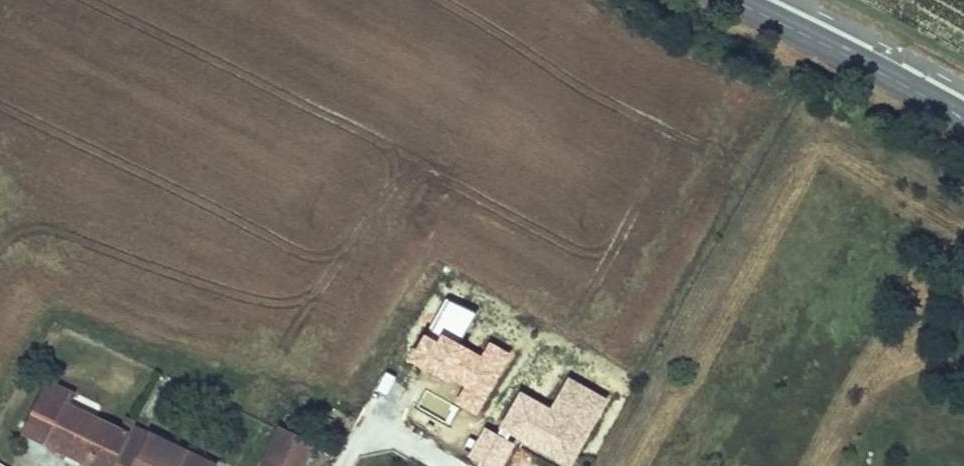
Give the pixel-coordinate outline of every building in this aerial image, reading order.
[(127,436),(68,407),(73,396),(49,385),(26,433),(96,465),(113,465),(127,436)] [(113,465),(209,465),(212,461),(133,424),(127,436),(113,465)] [(308,442),(277,427),(260,463),(266,465),(297,465),(308,442)]
